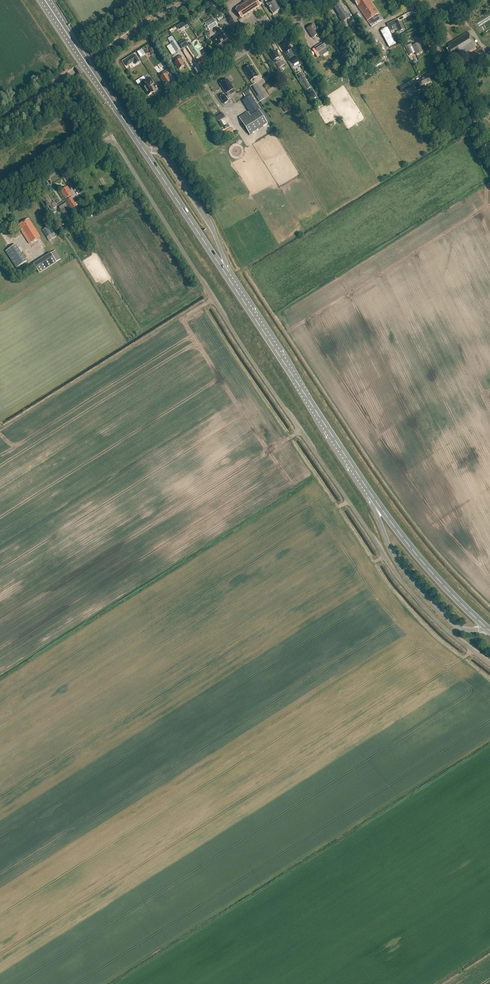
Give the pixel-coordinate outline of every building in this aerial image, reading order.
[(256,0),(243,0),(243,1),(244,3),(236,8),(237,9),(236,10),(241,18),(260,6),(256,0)] [(265,2),(267,4),(273,14),(281,9),(275,0),(268,0),(265,2)] [(367,21),(371,27),(382,19),(369,0),(354,0),(353,0),(367,21)] [(340,16),(339,16),(342,22),(350,18),(346,12),(345,12),(340,4),(334,7),(340,16)] [(205,23),(210,30),(218,25),(213,18),(205,23)] [(355,20),(349,23),(352,29),(358,25),(355,20)] [(393,22),(387,24),(391,32),(395,30),(396,32),(399,31),(399,32),(404,30),(401,22),(395,25),(393,22)] [(314,25),(307,29),(313,38),(320,33),(318,31),(319,30),(317,27),(316,28),(314,25)] [(218,35),(214,38),(218,45),(226,39),(222,33),(219,28),(215,30),(218,35)] [(387,42),(389,47),(396,44),(392,36),(388,28),(381,31),(387,42)] [(448,44),(450,48),(447,50),(451,57),(456,54),(457,56),(461,54),(461,55),(476,46),(468,32),(448,44)] [(185,40),(179,43),(182,49),(188,45),(185,40)] [(175,42),(171,45),(176,53),(181,51),(175,42)] [(288,44),(286,42),(285,42),(281,44),(281,45),(286,53),(290,60),(291,61),(288,62),(291,66),(298,62),(291,50),(292,50),(288,44)] [(315,47),(319,53),(327,48),(323,42),(315,47)] [(333,46),(340,55),(345,51),(339,42),(333,46)] [(409,43),(405,45),(409,55),(415,52),(416,55),(422,52),(418,43),(412,46),(411,47),(409,43)] [(197,45),(191,49),(193,51),(191,52),(196,59),(201,55),(198,50),(199,48),(197,45)] [(469,56),(474,64),(486,57),(481,48),(469,56)] [(273,50),(269,53),(273,61),(274,61),(275,63),(277,62),(276,59),(279,57),(276,51),(274,51),(273,50)] [(133,62),(134,64),(140,60),(135,52),(122,60),(126,66),(133,62)] [(174,59),(176,62),(175,62),(179,70),(184,66),(181,60),(183,59),(180,55),(174,59)] [(282,60),(276,64),(279,69),(285,65),(282,60)] [(249,66),(243,69),(250,80),(257,76),(251,66),(250,67),(249,66)] [(160,74),(162,77),(161,77),(165,84),(170,81),(167,75),(168,74),(166,70),(160,74)] [(301,72),(297,74),(307,90),(311,88),(301,72)] [(146,80),(141,84),(144,88),(148,95),(154,92),(149,85),(153,83),(149,78),(146,80)] [(425,78),(417,82),(418,84),(414,85),(414,84),(411,86),(412,87),(411,87),(415,95),(419,93),(418,91),(422,89),(426,88),(425,85),(427,83),(425,78)] [(227,79),(220,84),(226,94),(230,91),(232,94),(231,94),(231,95),(236,92),(234,89),(227,79)] [(250,87),(259,102),(265,99),(256,83),(250,87)] [(406,84),(399,87),(402,92),(409,89),(406,84)] [(251,95),(243,101),(251,114),(260,109),(251,95)] [(260,111),(242,122),(250,135),(268,124),(260,111)] [(214,119),(216,123),(225,117),(223,113),(214,119)] [(67,201),(72,197),(71,195),(72,194),(67,187),(60,191),(67,201)] [(47,197),(46,195),(41,198),(45,204),(47,207),(48,207),(48,208),(49,208),(50,211),(51,210),(53,214),(57,212),(55,208),(58,207),(55,203),(53,199),(49,200),(47,197)] [(72,197),(67,201),(72,209),(74,208),(75,210),(78,208),(77,206),(72,197)] [(63,214),(70,210),(64,201),(58,205),(63,214)] [(29,244),(40,237),(29,219),(19,225),(22,230),(21,230),(22,232),(22,233),(29,244)] [(52,233),(48,227),(42,230),(49,241),(57,236),(54,232),(52,233)] [(18,248),(16,245),(5,251),(16,268),(27,262),(20,252),(22,251),(20,247),(18,248)] [(61,259),(55,250),(51,253),(51,252),(33,263),(39,273),(56,262),(56,261),(61,259)]
